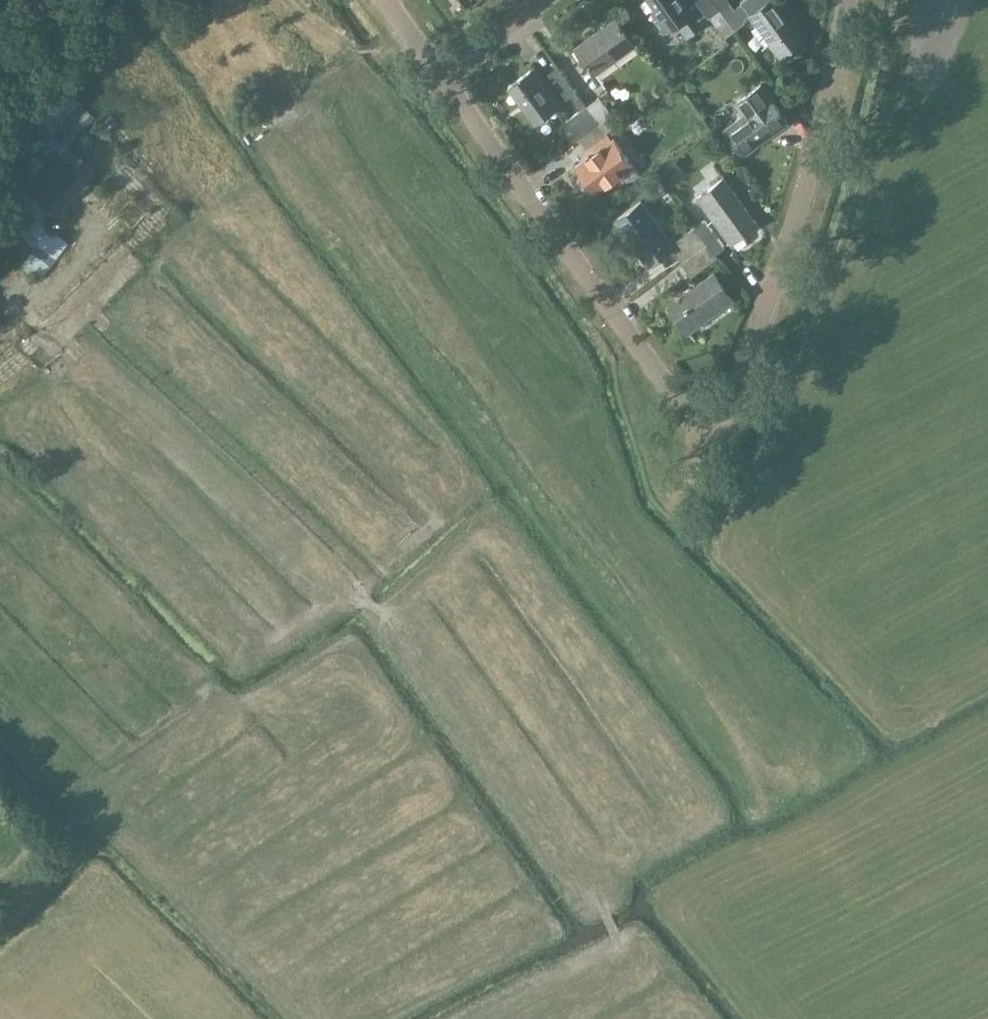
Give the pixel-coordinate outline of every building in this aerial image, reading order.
[(677,26),(686,39),(703,26),(698,20),(705,14),(695,0),(649,0),(662,17),(655,22),(665,35),(677,26)] [(705,14),(708,18),(709,17),(710,17),(720,10),(713,0),(695,0),(705,14)] [(720,10),(730,3),(730,2),(729,0),(713,0),(720,10)] [(740,1),(742,3),(750,15),(751,17),(781,57),(787,53),(788,55),(792,56),(801,50),(802,45),(800,43),(806,39),(795,24),(793,21),(778,0),(742,0),(740,1)] [(745,22),(730,3),(720,10),(735,30),(745,22)] [(735,30),(720,10),(710,17),(724,37),(735,30)] [(592,76),(596,73),(634,46),(614,18),(572,48),(592,76)] [(556,67),(546,74),(567,99),(575,92),(556,67)] [(535,69),(509,88),(535,124),(561,105),(535,69)] [(733,104),(742,117),(725,130),(743,155),(788,122),(761,84),(733,104)] [(6,217),(12,222),(1,236),(12,244),(6,250),(20,264),(19,265),(39,280),(68,243),(49,227),(43,221),(50,213),(53,216),(87,180),(95,172),(65,144),(93,115),(64,87),(35,117),(38,120),(29,129),(37,137),(26,149),(33,155),(4,185),(18,199),(7,212),(9,214),(6,217)] [(599,98),(587,107),(599,124),(606,134),(608,133),(618,125),(620,124),(600,97),(599,98)] [(587,107),(566,123),(579,139),(599,124),(587,107)] [(111,112),(100,121),(106,128),(117,119),(111,112)] [(599,124),(579,139),(587,151),(591,155),(596,152),(612,139),(610,136),(608,133),(606,134),(599,124)] [(618,125),(608,133),(610,136),(620,129),(618,125)] [(591,155),(575,167),(595,193),(619,174),(627,184),(644,170),(620,137),(615,141),(613,138),(612,139),(596,152),(591,155)] [(667,165),(658,172),(664,180),(673,173),(667,165)] [(698,198),(731,243),(757,224),(724,179),(698,198)] [(615,221),(648,266),(674,246),(641,201),(615,221)] [(705,220),(695,228),(707,244),(716,257),(715,255),(724,247),(705,220)] [(674,251),(682,262),(707,244),(695,228),(677,241),(679,247),(674,251)] [(707,244),(682,262),(681,263),(691,276),(716,257),(707,244)] [(715,273),(668,307),(687,332),(733,298),(715,273)]
